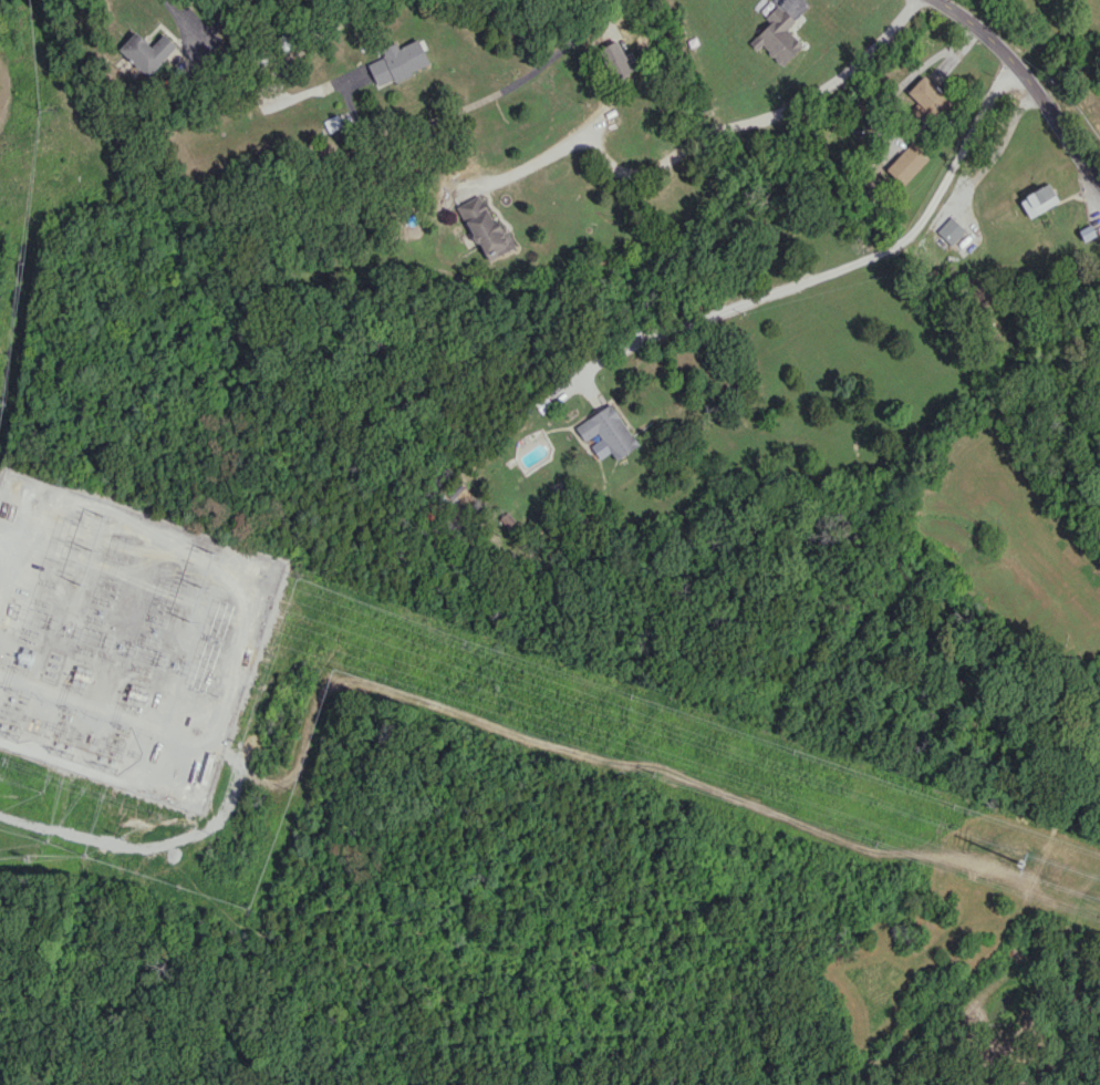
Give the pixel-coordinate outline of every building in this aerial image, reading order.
[(771,20),(749,43),(756,50),(761,45),(782,66),(802,45),(786,29),(794,21),(777,5),(767,15),(771,20)] [(163,33),(151,46),(134,31),(118,49),(148,77),(177,45),(163,33)] [(429,65),(418,39),(398,47),(396,42),(381,48),(385,56),(367,64),(376,87),(429,65)] [(613,77),(629,71),(619,40),(603,45),(613,77)] [(916,102),(909,109),(917,118),(937,100),(942,105),(948,100),(924,74),(906,91),(916,102)] [(342,125),(337,114),(323,121),(328,132),(342,125)] [(885,169),(902,185),(928,157),(911,141),(885,169)] [(1059,202),(1049,183),(1019,199),(1029,217),(1059,202)] [(458,205),(485,261),(510,249),(483,193),(458,205)] [(951,245),(965,230),(950,216),(936,232),(951,245)] [(575,426),(584,441),(598,433),(615,460),(638,445),(611,403),(575,426)]
